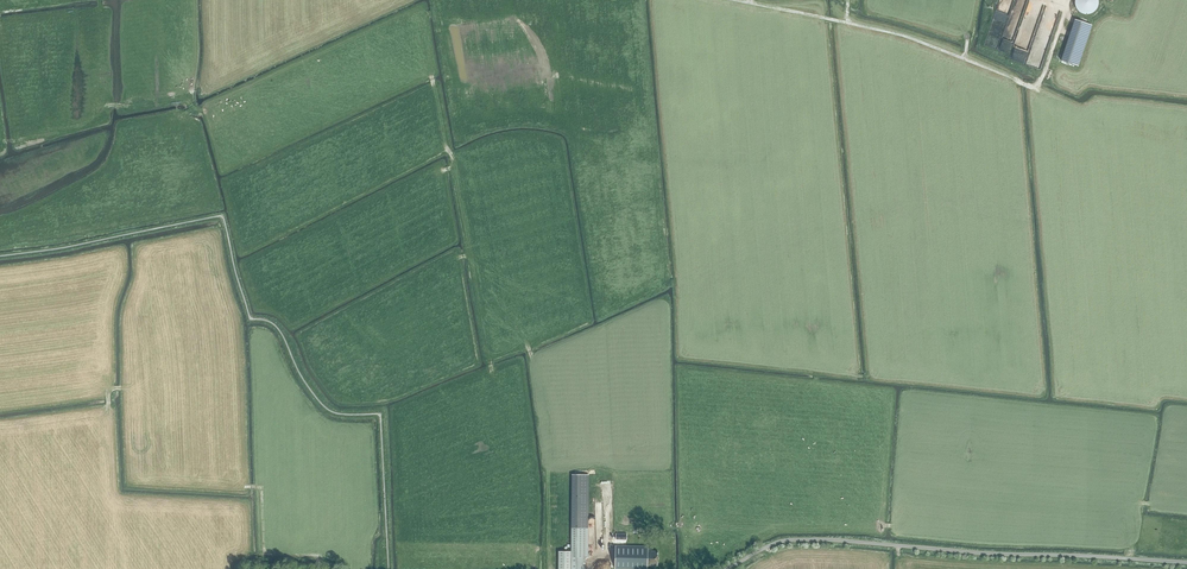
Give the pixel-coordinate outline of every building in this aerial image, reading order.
[(1018,17),(1020,18),(1023,13),(1022,12),(1023,9),(1022,9),(1024,3),(1025,3),(1027,0),(1025,0),(1018,17)] [(1075,1),(1075,4),(1075,7),(1077,9),(1078,12),(1081,13),(1084,14),(1087,15),(1090,14),(1092,13),(1095,11),(1096,9),(1098,6),(1098,3),(1098,0),(1075,0),(1075,1)] [(995,18),(986,45),(999,49),(1008,22),(995,18)] [(1064,60),(1082,65),(1095,23),(1077,18),(1064,60)] [(1024,63),(1028,57),(1017,51),(1013,58),(1024,63)] [(571,474),(571,551),(558,551),(558,568),(585,568),(585,563),(587,558),(588,558),(589,475),(571,474)] [(615,536),(615,568),(645,568),(646,568),(647,568),(647,566),(658,566),(658,552),(651,552),(651,550),(648,550),(648,547),(633,547),(633,536),(615,536)]
